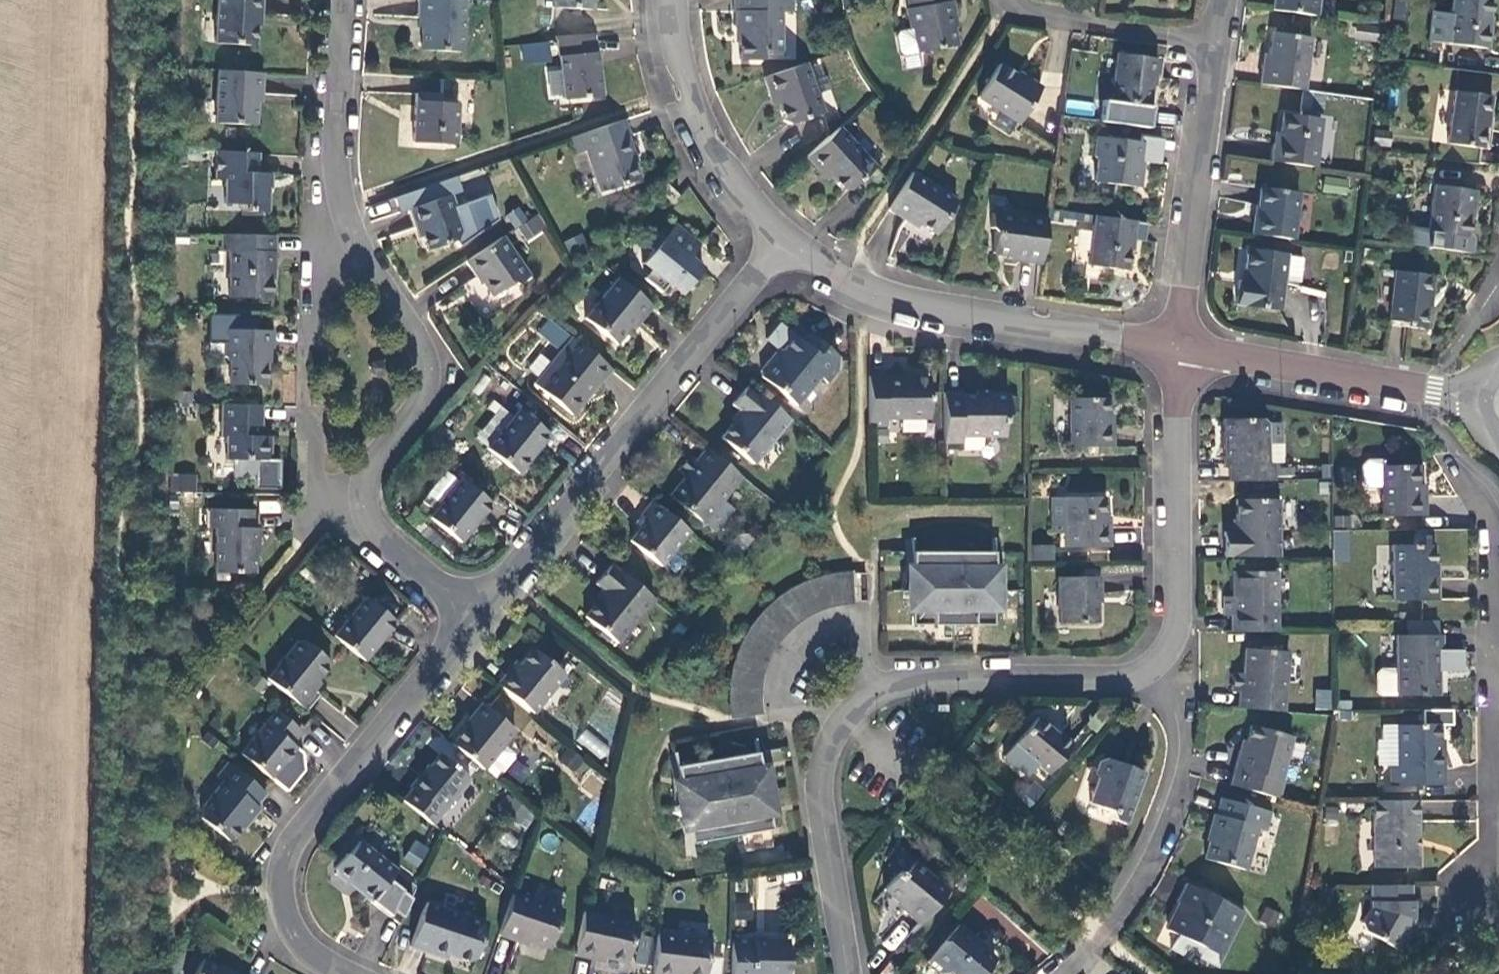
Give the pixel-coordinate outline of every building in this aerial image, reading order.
[(214,43),(254,46),(256,15),(260,15),(261,0),(217,0),(214,43)] [(460,52),(463,0),(459,0),(419,0),(418,18),(422,19),(420,50),(460,52)] [(551,8),(590,10),(591,0),(551,0),(551,8)] [(792,12),(792,0),(733,0),(733,12),(735,12),(735,28),(739,33),(739,61),(757,61),(762,56),(781,56),(780,12),(792,12)] [(917,52),(955,46),(950,19),(953,18),(950,1),(947,1),(946,0),(907,0),(909,8),(906,9),(910,29),(898,31),(896,35),(899,53),(903,55),(917,52)] [(1316,16),(1318,0),(1273,0),(1272,11),(1316,16)] [(1406,20),(1408,1),(1395,0),(1394,0),(1393,19),(1406,20)] [(1445,44),(1486,49),(1489,28),(1486,27),(1490,0),(1451,0),(1445,44)] [(1357,40),(1377,43),(1379,28),(1359,25),(1357,40)] [(1259,84),(1303,90),(1310,38),(1271,33),(1266,65),(1261,65),(1259,84)] [(557,41),(564,100),(600,96),(594,53),(593,37),(557,41)] [(521,64),(551,62),(550,41),(520,43),(521,64)] [(1156,59),(1116,54),(1110,102),(1147,107),(1151,78),(1153,78),(1156,59)] [(782,121),(788,124),(821,113),(804,63),(763,77),(770,97),(773,96),(782,121)] [(1022,79),(999,64),(977,98),(1017,123),(1040,87),(1023,77),(1022,79)] [(261,74),(217,71),(214,123),(254,126),(256,95),(260,95),(261,74)] [(440,96),(415,94),(412,143),(454,146),(457,98),(473,99),(474,81),(441,79),(440,96)] [(1490,97),(1453,92),(1446,145),(1480,149),(1484,118),(1487,119),(1490,97)] [(1067,100),(1066,112),(1091,115),(1093,103),(1067,100)] [(1279,144),(1274,143),(1271,161),(1313,167),(1320,118),(1283,114),(1279,144)] [(627,137),(629,136),(624,120),(571,137),(577,153),(586,150),(601,192),(641,178),(627,137)] [(840,190),(847,190),(873,167),(838,128),(805,157),(819,173),(822,171),(840,190)] [(1389,134),(1373,132),(1371,145),(1387,147),(1389,134)] [(1140,143),(1095,137),(1093,157),(1096,161),(1093,182),(1134,187),(1136,169),(1134,169),(1135,161),(1137,161),(1140,143)] [(256,154),(215,151),(215,180),(223,180),(223,204),(245,204),(244,211),(266,212),(266,189),(269,188),(269,173),(256,173),(256,154)] [(912,171),(888,208),(906,220),(908,216),(935,233),(956,200),(912,171)] [(1321,190),(1344,193),(1346,180),(1323,177),(1321,190)] [(458,184),(461,200),(490,195),(487,179),(458,184)] [(670,204),(677,196),(664,183),(657,191),(670,204)] [(1427,233),(1466,238),(1469,210),(1472,211),(1474,191),(1433,186),(1427,233)] [(1257,216),(1255,215),(1252,234),(1291,240),(1297,193),(1261,188),(1257,216)] [(457,214),(450,194),(408,209),(415,228),(418,228),(426,250),(455,240),(459,231),(454,215),(457,214)] [(517,208),(505,216),(513,229),(516,227),(526,220),(517,208)] [(1040,264),(1046,220),(992,213),(990,228),(994,234),(991,253),(1020,257),(1019,262),(1040,264)] [(525,240),(545,228),(535,214),(526,220),(516,227),(525,240)] [(1136,222),(1095,216),(1089,266),(1127,271),(1132,240),(1134,241),(1136,222)] [(649,270),(642,278),(660,293),(666,284),(679,294),(700,268),(696,265),(707,252),(672,224),(662,237),(657,234),(647,246),(651,250),(641,263),(649,270)] [(565,240),(572,260),(590,254),(583,234),(565,240)] [(274,236),(222,235),(221,252),(229,252),(228,298),(270,299),(271,270),(273,270),(274,236)] [(516,284),(528,276),(502,237),(465,260),(476,278),(478,276),(491,295),(510,282),(516,284)] [(1234,306),(1279,311),(1283,281),(1298,283),(1301,258),(1286,256),(1286,254),(1246,249),(1241,281),(1237,281),(1234,306)] [(1429,297),(1432,276),(1395,271),(1388,321),(1402,322),(1402,327),(1422,330),(1427,297),(1429,297)] [(651,306),(616,278),(583,318),(614,344),(634,320),(637,322),(651,306)] [(271,349),(272,331),(224,330),(224,357),(229,362),(228,385),(264,386),(265,364),(268,364),(268,349),(271,349)] [(760,377),(796,406),(819,377),(827,383),(838,370),(838,357),(808,333),(800,342),(793,336),(774,360),(768,361),(759,371),(760,377)] [(611,370),(570,337),(533,384),(571,416),(584,400),(581,397),(585,392),(588,391),(597,381),(600,384),(611,370)] [(384,364),(378,361),(372,362),(369,368),(370,374),(376,377),(382,376),(385,370),(384,364)] [(868,376),(868,426),(885,426),(885,418),(928,418),(928,378),(902,378),(902,376),(868,376)] [(720,438),(752,464),(788,420),(747,386),(731,405),(740,413),(720,438)] [(960,396),(960,393),(943,393),(943,443),(960,443),(960,437),(1003,437),(1003,419),(1007,414),(1007,396),(989,396),(989,392),(975,391),(975,396),(960,396)] [(1110,426),(1107,426),(1107,398),(1068,399),(1069,447),(1110,447),(1110,426)] [(262,406),(221,405),(221,437),(226,436),(225,460),(234,460),(234,477),(255,478),(255,460),(269,461),(270,437),(258,437),(258,423),(261,424),(262,406)] [(485,448),(516,474),(548,435),(517,410),(485,448)] [(1272,464),(1266,464),(1266,443),(1280,443),(1280,423),(1265,423),(1261,419),(1222,420),(1222,466),(1227,465),(1228,482),(1273,481),(1272,464)] [(669,497),(701,522),(739,476),(705,448),(695,461),(689,456),(677,471),(685,477),(669,497)] [(1366,486),(1381,486),(1381,515),(1421,516),(1421,496),(1419,496),(1419,465),(1382,465),(1383,460),(1366,461),(1361,466),(1361,481),(1366,486)] [(170,474),(171,493),(198,492),(197,473),(170,474)] [(428,518),(459,543),(490,504),(459,479),(428,518)] [(1064,532),(1063,497),(1050,498),(1050,532),(1064,532)] [(1107,528),(1104,528),(1104,497),(1063,497),(1064,532),(1064,547),(1107,547),(1107,528)] [(1223,557),(1276,557),(1277,499),(1235,499),(1235,532),(1223,532),(1223,557)] [(639,529),(629,541),(660,566),(688,532),(652,501),(641,515),(646,520),(639,529)] [(251,529),(252,510),(210,509),(209,528),(215,529),(214,573),(253,573),(254,547),(257,547),(257,528),(251,529)] [(634,524),(639,529),(646,520),(641,515),(634,524)] [(1334,562),(1350,563),(1350,531),(1334,531),(1334,562)] [(1432,545),(1390,546),(1391,601),(1435,600),(1434,579),(1432,578),(1432,545)] [(1029,548),(1029,560),(1052,560),(1052,547),(1029,548)] [(993,552),(911,552),(911,625),(993,625),(993,552)] [(583,617),(616,643),(652,599),(610,564),(594,584),(604,592),(583,617)] [(1230,632),(1273,632),(1273,572),(1233,572),(1233,597),(1223,597),(1223,616),(1230,616),(1230,632)] [(828,605),(840,602),(851,601),(849,573),(835,575),(821,577),(807,582),(794,588),(782,596),(771,605),(761,615),(751,628),(744,640),(738,654),(734,668),(731,682),(730,696),(732,716),(759,712),(758,700),(759,687),(761,674),(764,662),(770,651),(777,640),(785,630),(794,622),(804,615),(816,609),(828,605)] [(1057,623),(1096,623),(1096,594),(1099,594),(1098,577),(1057,577),(1057,623)] [(395,622),(364,597),(332,636),(363,661),(395,622)] [(1435,635),(1435,621),(1405,621),(1405,635),(1435,635)] [(1435,635),(1405,635),(1396,635),(1396,696),(1436,695),(1436,651),(1441,651),(1441,635),(1435,635)] [(330,663),(302,641),(295,641),(265,678),(300,706),(313,690),(310,687),(330,663)] [(1236,708),(1280,712),(1285,652),(1245,648),(1242,673),(1232,673),(1231,692),(1238,692),(1236,708)] [(496,684),(532,713),(563,674),(531,649),(511,674),(507,671),(496,684)] [(265,681),(255,673),(247,684),(257,691),(265,681)] [(1314,689),(1316,709),(1332,708),(1331,688),(1314,689)] [(300,706),(306,711),(319,694),(313,690),(300,706)] [(482,769),(502,745),(514,731),(480,703),(470,716),(472,718),(450,744),(482,769)] [(300,731),(275,711),(240,754),(270,779),(295,748),(290,743),(300,731)] [(1013,744),(1047,773),(1072,744),(1058,732),(1056,734),(1036,717),(1013,744)] [(530,720),(521,734),(550,752),(559,739),(530,720)] [(1389,767),(1389,785),(1441,785),(1441,751),(1438,751),(1438,725),(1395,725),(1396,767),(1389,767)] [(1229,786),(1277,799),(1282,781),(1280,780),(1291,737),(1250,726),(1243,751),(1238,750),(1229,786)] [(495,780),(513,758),(512,753),(502,745),(482,769),(495,780)] [(582,759),(568,747),(558,759),(572,771),(582,759)] [(676,766),(688,842),(736,835),(739,851),(772,846),(769,829),(767,817),(777,816),(769,765),(759,766),(757,752),(676,766)] [(401,800),(432,825),(469,779),(439,754),(422,775),(420,773),(408,787),(411,789),(401,800)] [(1112,819),(1124,824),(1142,772),(1104,758),(1098,761),(1094,773),(1096,779),(1088,803),(1107,810),(1112,819)] [(265,794),(226,763),(215,776),(221,781),(199,809),(200,818),(229,842),(246,821),(248,823),(259,809),(255,806),(265,794)] [(517,822),(526,811),(512,799),(503,810),(517,822)] [(1264,830),(1269,812),(1220,799),(1215,815),(1213,815),(1208,831),(1211,832),(1203,859),(1243,870),(1254,828),(1264,830)] [(1416,800),(1373,801),(1374,867),(1417,867),(1416,800)] [(417,869),(430,847),(415,839),(403,860),(417,869)] [(356,890),(370,902),(395,870),(358,841),(347,855),(345,853),(332,868),(333,873),(344,882),(350,882),(357,888),(356,890)] [(918,924),(947,891),(913,861),(901,875),(898,871),(873,901),(895,919),(903,910),(918,924)] [(1216,966),(1243,913),(1185,883),(1175,902),(1180,905),(1175,913),(1171,915),(1166,924),(1168,929),(1167,931),(1176,935),(1169,949),(1196,962),(1199,957),(1216,966)] [(1363,931),(1395,949),(1408,926),(1408,919),(1412,919),(1412,901),(1409,901),(1409,885),(1369,885),(1369,908),(1361,923),(1363,931)] [(1336,904),(1336,888),(1316,888),(1317,904),(1336,904)] [(548,948),(561,910),(512,894),(497,935),(517,942),(518,938),(548,948)] [(467,961),(474,958),(486,923),(426,903),(420,913),(409,947),(445,959),(447,954),(467,961)] [(1277,913),(1265,907),(1258,920),(1270,927),(1277,913)] [(625,962),(634,923),(583,912),(573,954),(594,959),(595,955),(625,962)] [(898,923),(882,943),(892,951),(908,931),(898,923)] [(957,925),(925,962),(939,973),(951,973),(953,973),(981,973),(993,960),(972,941),(973,940),(957,925)] [(708,939),(656,932),(651,973),(704,973),(708,939)] [(787,941),(731,940),(730,973),(786,973),(787,941)] [(193,973),(227,973),(202,959),(193,973)]
